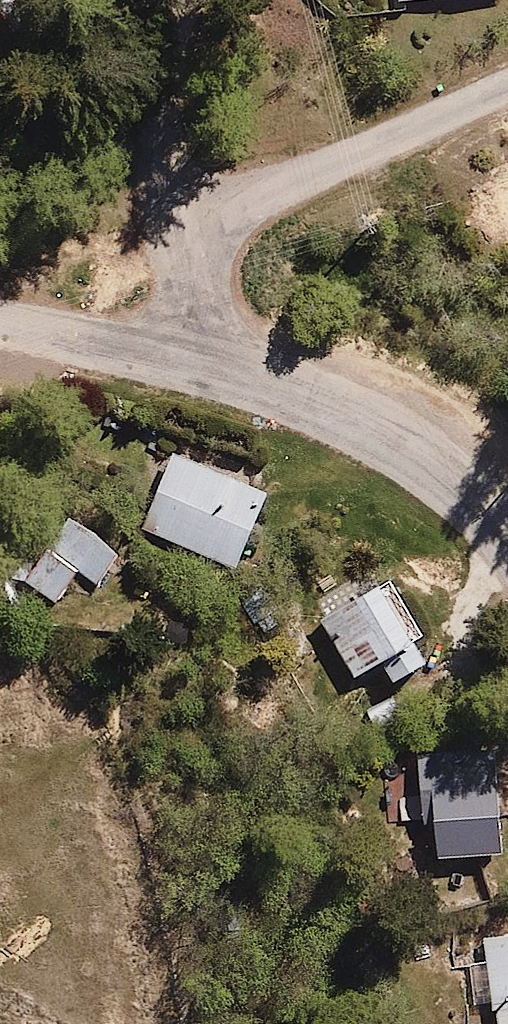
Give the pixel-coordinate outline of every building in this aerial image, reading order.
[(276,488),(171,448),(139,533),(243,573),(276,488)] [(144,568),(68,516),(26,577),(101,629),(144,568)] [(383,582),(314,619),(351,687),(386,668),(394,684),(428,666),(383,582)] [(471,776),(470,749),(417,752),(421,825),(436,824),(439,861),(493,858),(488,775),(471,776)] [(486,937),(498,1023),(507,1023),(507,934),(486,937)]
